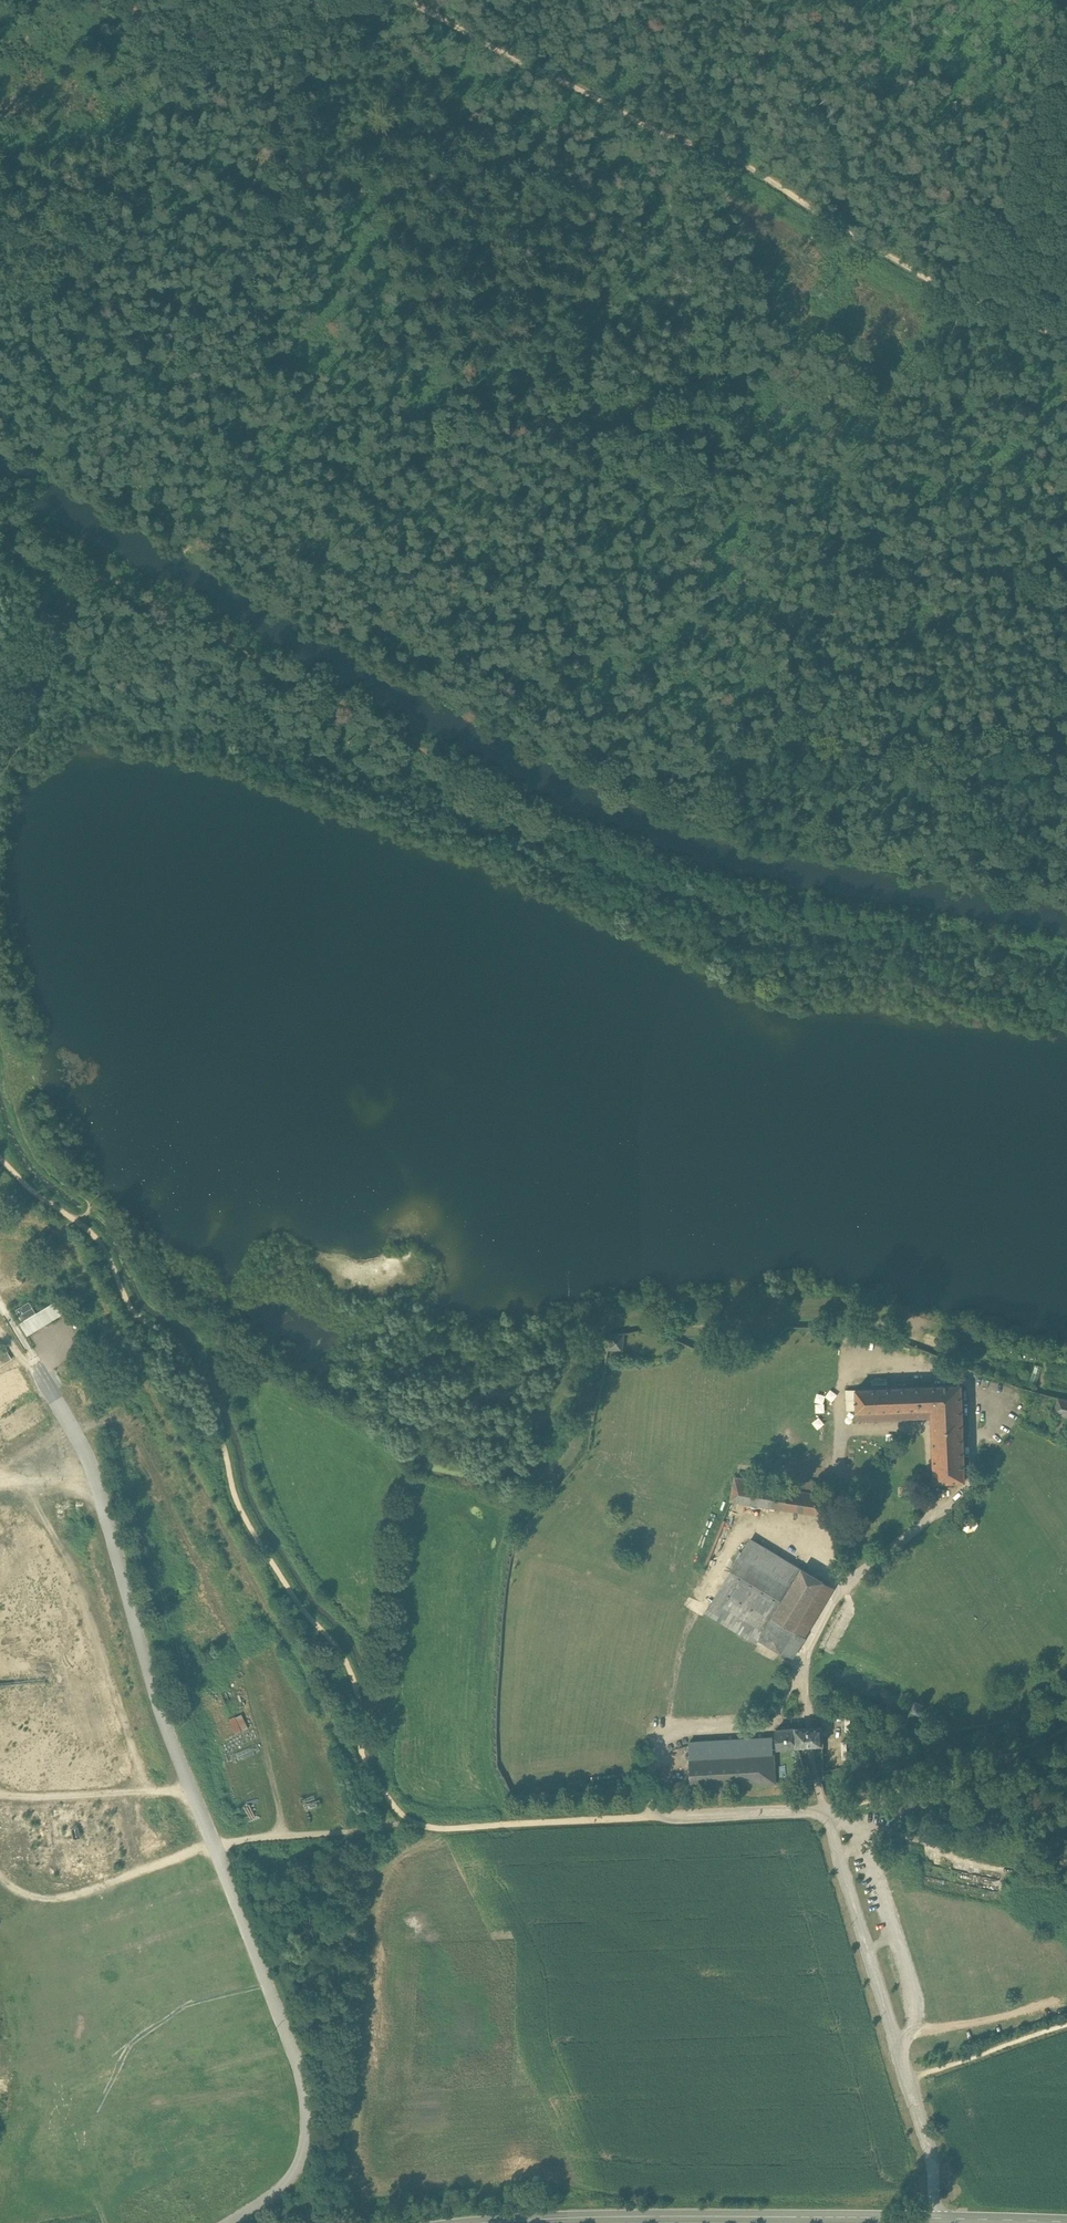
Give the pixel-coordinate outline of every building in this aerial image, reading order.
[(61,1297),(20,1323),(27,1334),(68,1309),(61,1297)] [(622,1333),(610,1335),(608,1347),(621,1349),(622,1333)] [(0,1349),(0,1361),(2,1364),(11,1358),(4,1346),(0,1349)] [(0,1378),(0,1407),(30,1389),(17,1368),(0,1378)] [(962,1384),(932,1386),(933,1417),(935,1482),(965,1480),(962,1384)] [(932,1386),(856,1389),(857,1410),(856,1410),(857,1420),(858,1420),(858,1422),(859,1422),(859,1420),(865,1420),(865,1422),(867,1422),(867,1420),(874,1420),(874,1421),(875,1421),(875,1419),(882,1419),(882,1421),(883,1421),(883,1419),(890,1419),(890,1421),(891,1420),(891,1419),(898,1418),(898,1420),(900,1420),(899,1418),(906,1418),(907,1420),(908,1420),(908,1418),(915,1418),(915,1419),(916,1419),(916,1418),(923,1417),(923,1419),(925,1419),(925,1417),(933,1417),(932,1386)] [(836,1417),(835,1389),(826,1389),(827,1417),(836,1417)] [(1059,1398),(1054,1412),(1066,1416),(1066,1400),(1059,1398)] [(859,1447),(866,1443),(862,1434),(854,1439),(859,1447)] [(860,1445),(856,1453),(864,1457),(868,1450),(860,1445)] [(789,1485),(736,1476),(732,1500),(785,1508),(787,1489),(788,1489),(789,1485)] [(788,1489),(787,1489),(785,1508),(824,1514),(825,1495),(788,1489)] [(966,1504),(960,1506),(964,1514),(970,1511),(966,1504)] [(682,1535),(678,1547),(684,1549),(689,1538),(682,1535)] [(794,1582),(743,1551),(709,1607),(782,1651),(787,1642),(824,1581),(803,1569),(794,1582)] [(832,1586),(824,1581),(787,1642),(796,1647),(832,1586)] [(924,1705),(915,1701),(911,1710),(920,1714),(924,1705)] [(235,1733),(249,1728),(243,1713),(230,1718),(235,1733)] [(805,1727),(776,1730),(777,1748),(806,1745),(805,1727)] [(805,1727),(806,1745),(810,1745),(815,1745),(814,1727),(809,1727),(805,1727)] [(822,1727),(814,1727),(815,1745),(824,1744),(822,1727)] [(771,1743),(690,1748),(690,1758),(771,1753),(771,1743)] [(771,1753),(690,1758),(690,1770),(691,1787),(776,1782),(774,1753),(771,1753)] [(690,1770),(660,1772),(662,1789),(691,1787),(690,1770)]
